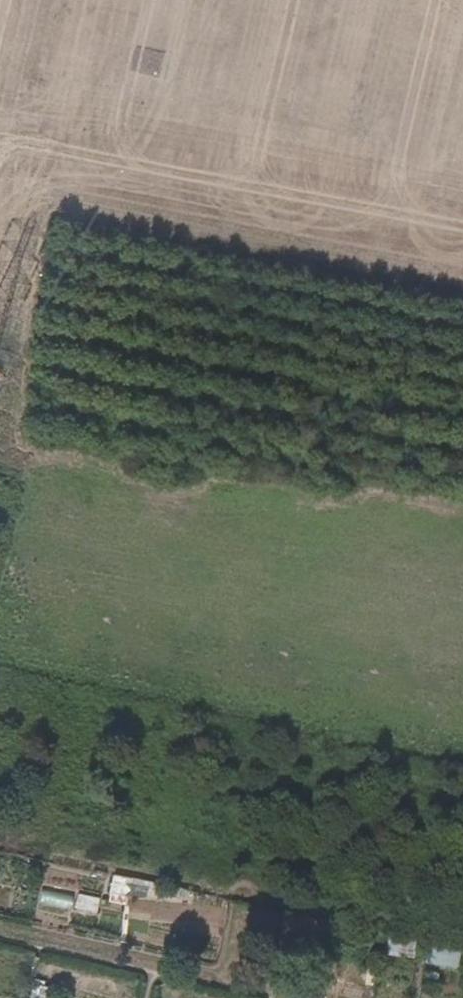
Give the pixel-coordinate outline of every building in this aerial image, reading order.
[(246,919),(248,907),(234,904),(232,917),(246,919)]
